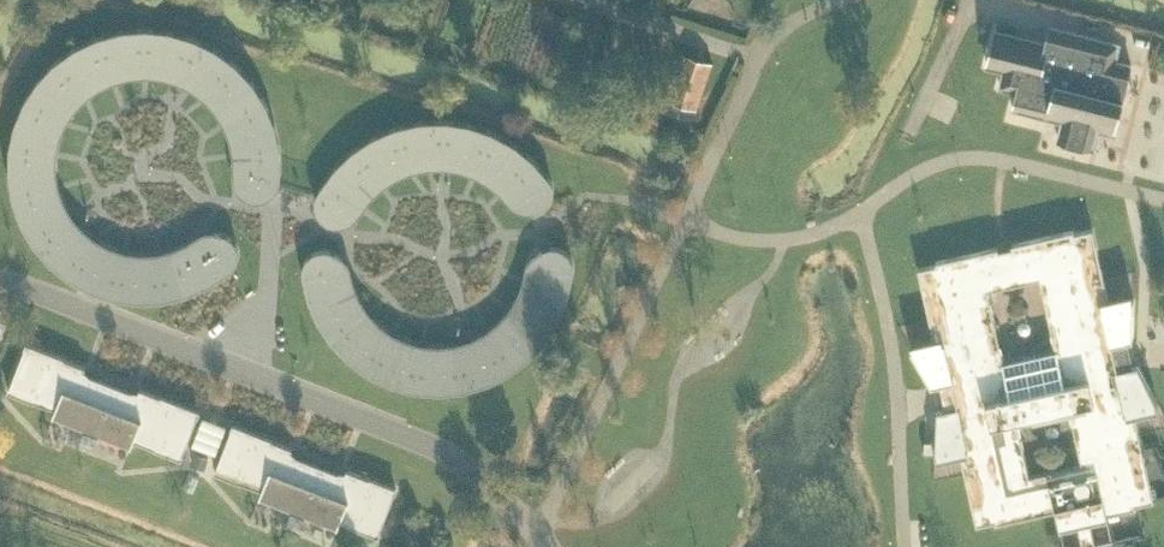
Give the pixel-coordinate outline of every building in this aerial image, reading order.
[(995,30),(987,65),(1004,69),(999,86),(1016,90),(1012,107),(1062,120),(1058,137),(1093,145),(1097,128),(1114,133),(1131,64),(1115,60),(1119,43),(1050,26),(1046,43),(995,30)] [(10,148),(9,173),(13,198),(21,221),(34,242),(50,261),(69,277),(91,289),(114,296),(139,300),(164,299),(188,293),(210,283),(231,269),(234,266),(237,261),(238,255),(238,249),(236,243),(231,238),(226,235),(220,233),(214,233),(208,235),(205,238),(190,247),(175,254),(158,257),(141,258),(123,256),(107,251),(92,243),(79,232),(68,219),(59,204),(52,187),(50,170),(51,153),(54,136),(61,121),(70,106),(82,93),(96,83),(111,75),(128,71),(145,69),(162,71),(178,75),(194,84),(208,94),(220,107),(229,121),(235,137),(238,154),(239,177),(241,182),(245,187),(250,191),(255,193),(262,193),(268,192),(273,189),(277,185),(279,179),(280,175),(280,150),(275,125),(266,102),(252,81),(236,63),(216,48),(193,37),(170,31),(145,28),(120,30),(97,37),(74,48),(54,63),(37,80),(24,101),(15,124),(10,148)] [(696,109),(712,63),(687,54),(671,101),(696,109)] [(352,213),(354,211),(359,203),(362,198),(366,194),(370,189),(375,185),(379,181),(384,178),(389,175),(395,172),(400,169),(406,167),(412,165),(417,164),(423,163),(429,162),(435,162),(441,162),(447,162),(453,163),(459,164),(465,166),(471,168),(476,170),(482,173),(487,176),(492,179),(497,183),(501,187),(505,191),(509,195),(517,205),(519,207),(521,208),(523,210),(526,211),(529,211),(532,212),(535,212),(537,211),(540,210),(543,209),(545,207),(547,205),(549,203),(550,201),(552,198),(552,196),(553,193),(553,190),(553,187),(552,184),(551,182),(548,177),(544,171),(539,165),(534,160),(529,155),(523,150),(517,146),(512,142),(505,138),(499,135),(492,132),(486,129),(479,126),(472,124),(465,123),(458,121),(451,121),(444,120),(436,120),(429,120),(422,121),(415,122),(408,123),(401,125),(394,127),(387,130),(380,132),(374,136),(367,139),(361,143),(356,147),(350,152),(344,157),(339,162),(334,167),(330,173),(326,179),(322,185),(319,190),(318,192),(317,195),(317,198),(317,201),(318,204),(319,206),(320,209),(322,211),(324,213),(326,215),(329,216),(331,217),(334,218),(337,218),(340,218),(342,218),(345,217),(348,216),(350,214),(352,213)] [(1137,365),(1117,370),(1111,345),(1132,341),(1133,297),(1109,303),(1092,228),(1074,232),(1074,230),(1012,244),(1012,247),(1006,248),(998,250),(997,247),(936,261),(936,264),(918,268),(935,343),(910,348),(931,387),(953,382),(959,406),(936,411),(935,454),(959,449),(976,523),(995,519),(995,522),(1055,508),(1064,546),(1074,546),(1090,543),(1113,538),(1107,512),(1136,506),(1135,503),(1153,499),(1133,409),(1158,403),(1137,365)] [(304,262),(303,268),(303,272),(308,296),(318,319),(331,340),(348,358),(368,373),(392,384),(415,390),(439,392),(464,389),(488,382),(510,371),(530,356),(546,337),(560,316),(569,293),(573,269),(573,265),(572,259),(568,254),(564,250),(558,247),(552,247),(540,251),(536,256),(533,261),(532,266),(529,282),(523,298),(513,313),(502,326),(488,336),(473,344),(456,349),(439,350),(422,349),(405,344),(390,338),(376,327),(364,315),(354,300),(348,284),(343,264),(340,258),(336,254),(330,250),(324,249),(318,250),(312,253),(307,257),(304,262)] [(134,440),(181,458),(199,412),(140,389),(137,395),(83,374),(85,367),(26,344),(8,390),(55,409),(52,417),(131,448),(134,440)] [(203,416),(191,444),(215,454),(226,426),(203,416)] [(262,490),(259,498),(338,528),(340,521),(378,535),(396,489),(347,469),(344,476),(289,454),(292,448),(233,425),(215,471),(262,490)] [(1163,489),(1163,455),(1161,443),(1149,446),(1159,491),(1163,489)] [(195,452),(192,460),(204,465),(208,457),(195,452)]
